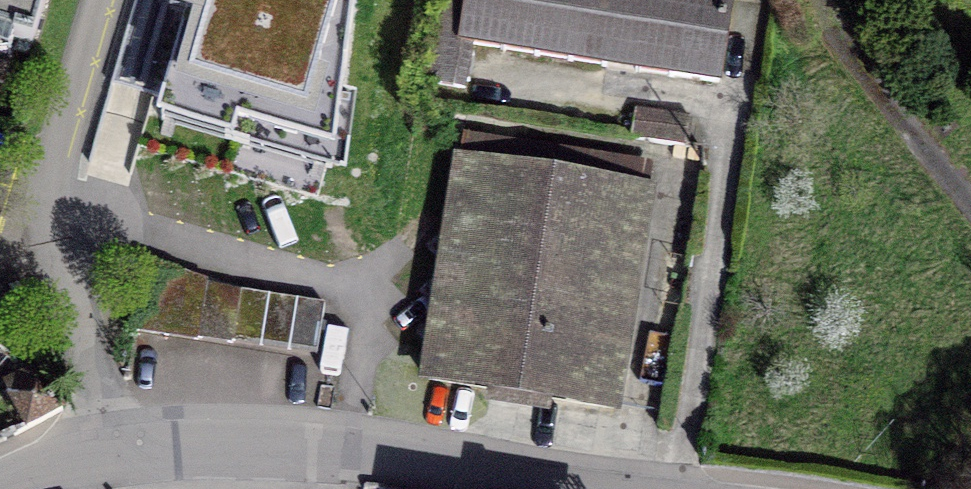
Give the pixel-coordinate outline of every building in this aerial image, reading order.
[(14,37),(13,41),(32,46),(45,0),(0,0),(0,33),(14,37)] [(161,113),(331,162),(350,0),(191,0),(161,113)] [(718,82),(730,0),(443,0),(429,82),(464,88),(472,43),(718,82)] [(684,147),(689,116),(635,107),(630,139),(684,147)] [(648,192),(460,162),(426,378),(614,408),(648,192)] [(317,353),(325,304),(206,286),(207,281),(145,259),(134,329),(317,353)] [(28,428),(62,410),(31,374),(10,397),(28,428)]
